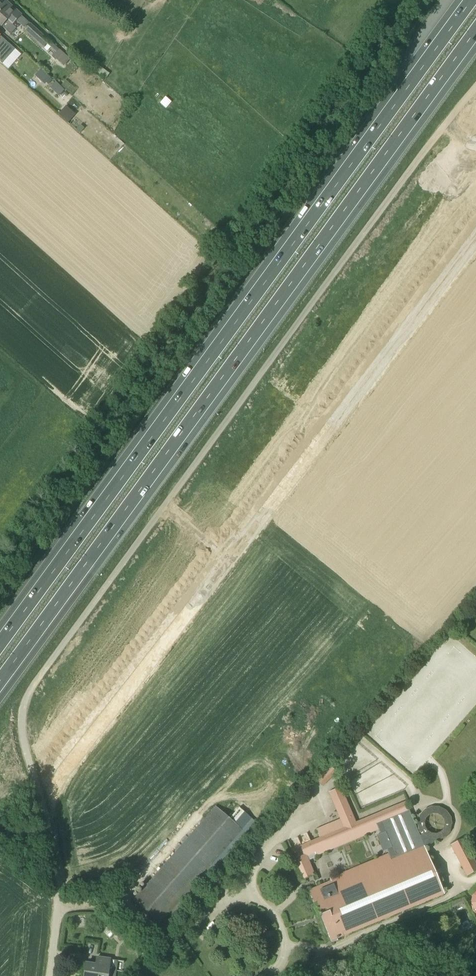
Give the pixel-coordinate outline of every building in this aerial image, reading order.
[(16,20),(21,15),(6,2),(3,5),(0,3),(0,26),(1,27),(6,31),(10,34),(16,28),(12,24),(16,20)] [(392,26),(402,32),(409,21),(398,15),(392,26)] [(26,26),(24,28),(25,28),(23,30),(37,42),(36,43),(42,48),(49,40),(30,23),(26,26)] [(2,64),(15,49),(0,36),(0,63),(2,64)] [(59,49),(52,57),(55,60),(56,59),(63,65),(70,59),(59,49)] [(46,82),(50,78),(51,77),(41,69),(35,76),(44,84),(46,82)] [(56,80),(50,86),(59,94),(64,88),(56,80)] [(59,114),(68,123),(76,114),(66,106),(59,114)] [(454,624),(460,629),(475,611),(475,600),(454,624)] [(309,889),(308,889),(320,918),(321,917),(331,941),(443,894),(423,847),(432,844),(437,839),(438,841),(445,838),(450,832),(452,824),(451,817),(446,810),(439,807),(432,806),(424,809),(419,816),(417,823),(418,830),(422,835),(420,836),(406,801),(356,822),(341,787),(328,792),(340,820),(343,827),(329,833),(319,838),(291,850),(303,880),(315,875),(307,856),(383,824),(397,858),(311,894),(309,889)] [(241,829),(215,807),(134,900),(160,923),(241,829)] [(319,838),(329,833),(326,825),(316,829),(319,838)] [(466,876),(475,871),(475,864),(463,838),(450,845),(466,876)] [(462,930),(473,927),(468,912),(458,915),(462,930)] [(114,933),(120,939),(124,935),(118,929),(114,933)] [(434,944),(426,939),(420,936),(416,942),(430,951),(434,945),(434,944)] [(118,960),(110,959),(97,957),(96,965),(86,963),(84,975),(115,975),(118,960)]
